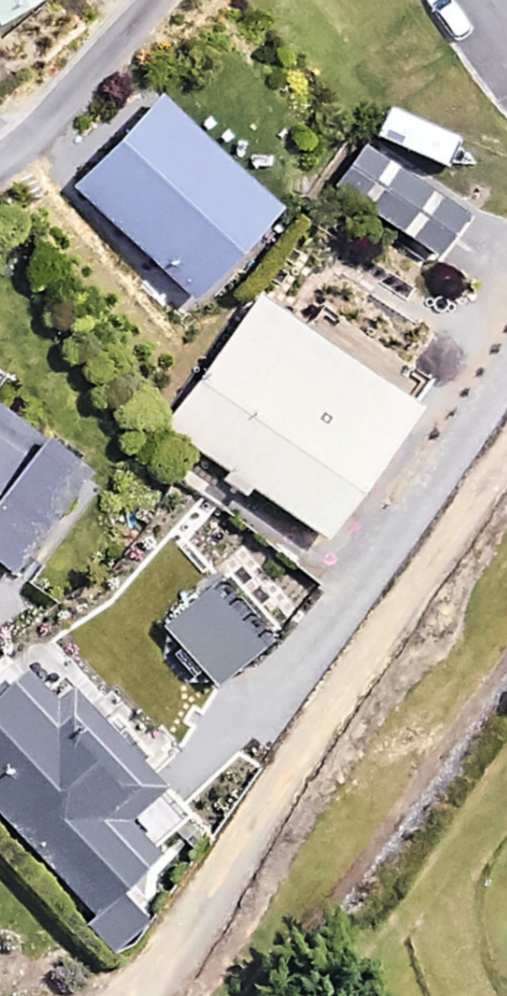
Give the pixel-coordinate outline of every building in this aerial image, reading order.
[(24,0),(0,0),(0,15),(24,0)] [(271,208),(153,95),(69,184),(187,296),(271,208)] [(458,213),(380,161),(352,203),(430,256),(458,213)] [(411,406),(250,294),(157,428),(318,539),(411,406)] [(3,570),(78,470),(0,411),(0,568),(3,570)] [(257,641),(201,578),(155,618),(211,681),(257,641)] [(109,887),(184,818),(62,685),(47,699),(19,668),(0,685),(0,816),(85,909),(109,887)] [(109,887),(85,909),(71,921),(99,952),(137,917),(109,887)]
